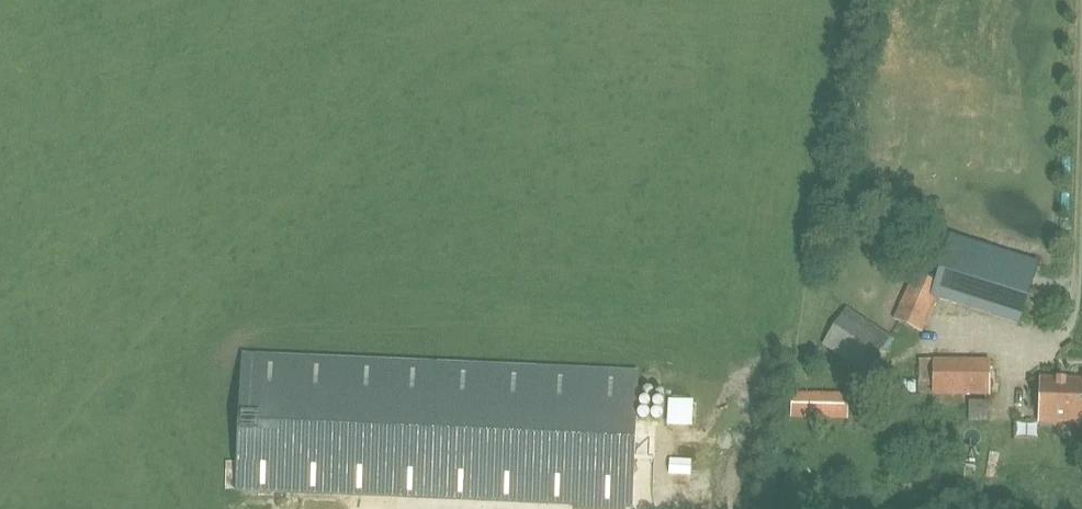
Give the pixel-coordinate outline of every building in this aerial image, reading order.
[(988,275),(991,266),(967,258),(946,251),(937,281),(974,293),(981,273),(988,275)] [(944,287),(915,273),(895,319),(923,332),(944,287)] [(237,491),(632,508),(638,373),(244,355),(237,491)] [(990,360),(934,359),(934,395),(990,395),(990,360)] [(1041,378),(1040,422),(1081,423),(1081,379),(1041,378)] [(849,393),(792,392),(791,418),(848,419),(849,393)] [(969,421),(988,421),(989,401),(969,401),(969,421)] [(680,445),(679,460),(695,461),(696,446),(680,445)]
